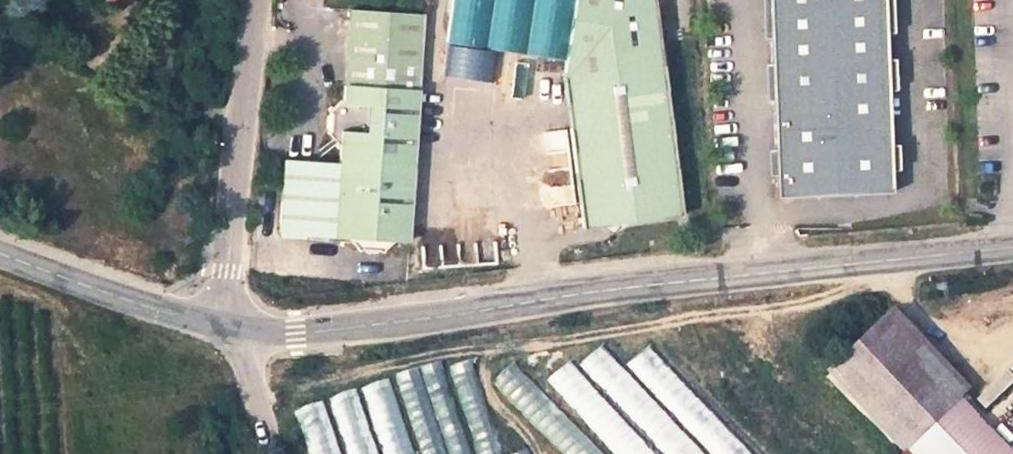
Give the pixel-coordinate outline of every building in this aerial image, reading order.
[(575,0),(451,0),(445,39),(564,61),(575,0)] [(564,61),(563,65),(662,57),(655,0),(575,0),(564,61)] [(778,197),(894,192),(886,0),(769,0),(778,197)] [(349,48),(347,80),(347,82),(422,87),(422,75),(423,62),(426,13),(426,10),(352,5),(352,8),(349,48)] [(619,223),(684,215),(662,57),(563,65),(561,79),(581,228),(605,225),(619,223)] [(416,163),(422,87),(347,82),(346,94),(331,108),(328,133),(342,146),(341,158),(416,163)] [(411,238),(416,163),(341,158),(286,154),(281,229),(351,234),(363,251),(384,252),(398,237),(411,238)] [(619,223),(605,225),(612,233),(619,223)] [(958,403),(881,324),(826,378),(901,453),(907,453),(958,403)] [(958,403),(907,453),(1010,453),(958,403)]
